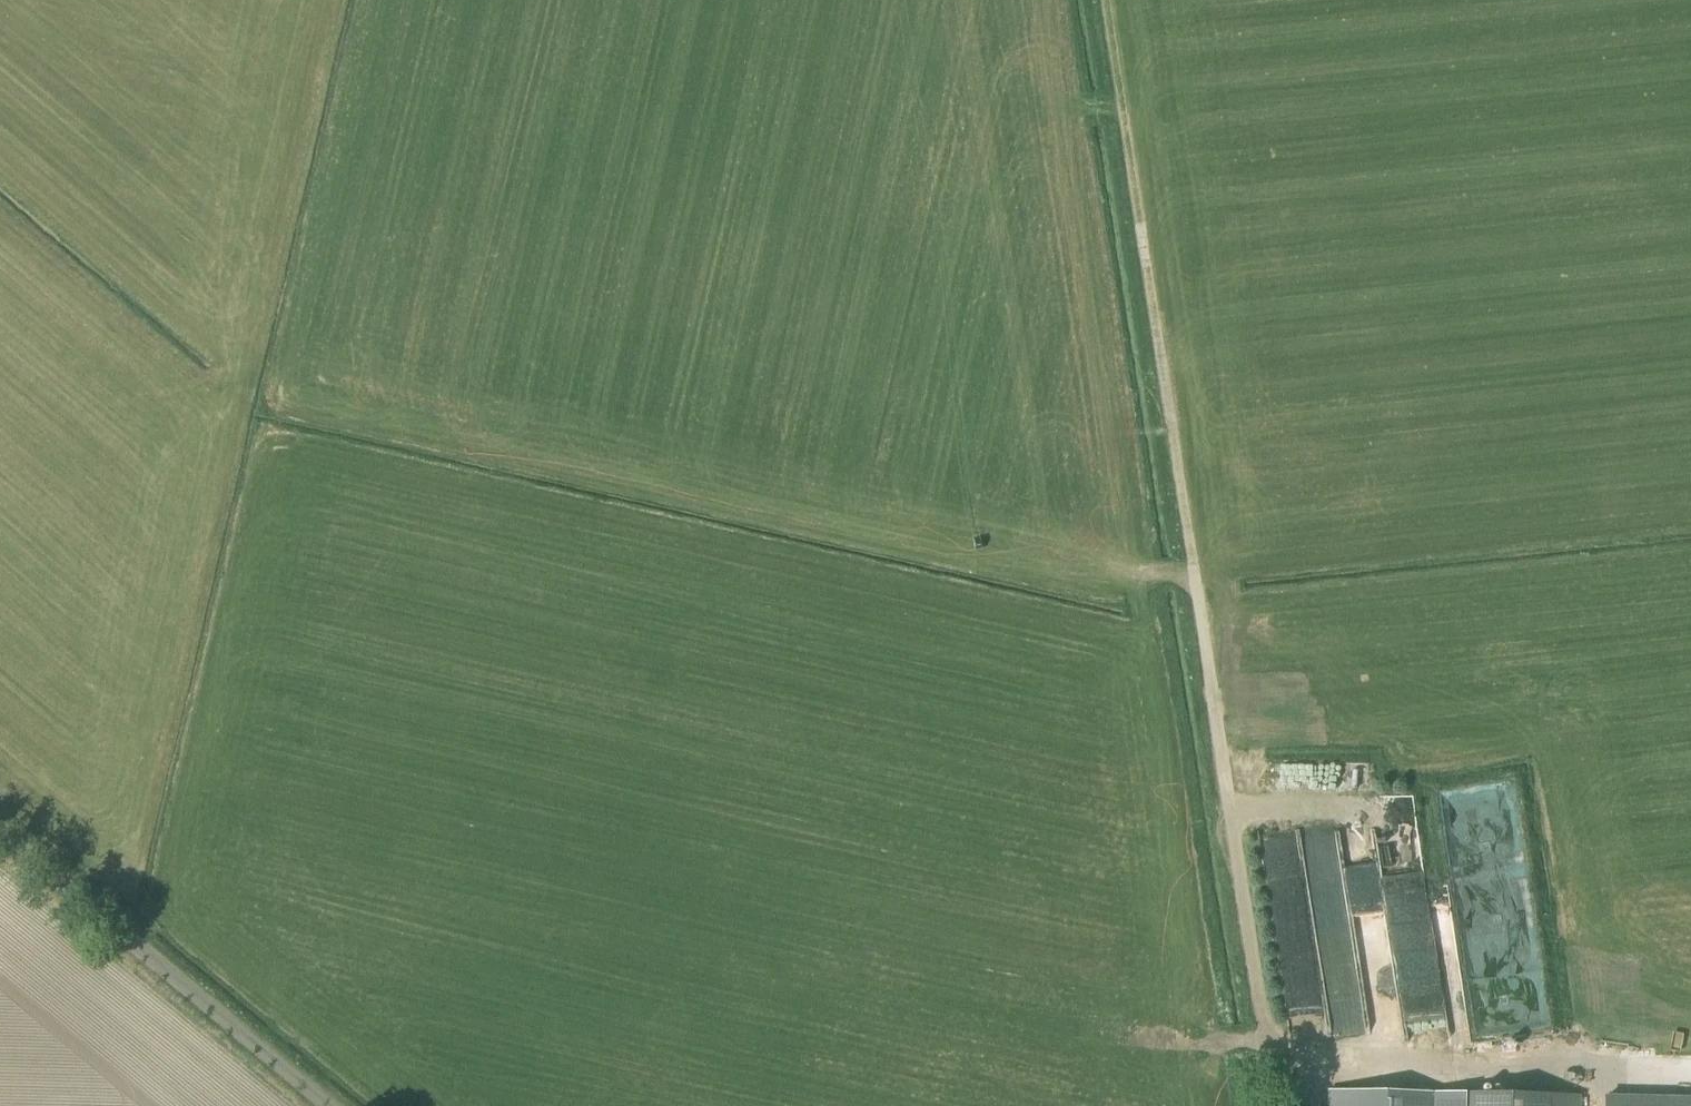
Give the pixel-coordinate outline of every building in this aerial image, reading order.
[(1351,860),(1380,860),(1380,834),(1351,834),(1351,860)] [(1339,855),(1310,863),(1314,878),(1343,869),(1339,855)] [(1278,907),(1306,904),(1304,888),(1276,891),(1278,907)] [(1579,1095),(1458,1094),(1458,1097),(1443,1097),(1444,1093),(1328,1090),(1328,1105),(1579,1105),(1579,1095)] [(1603,1097),(1603,1105),(1690,1105),(1690,1099),(1603,1097)]
